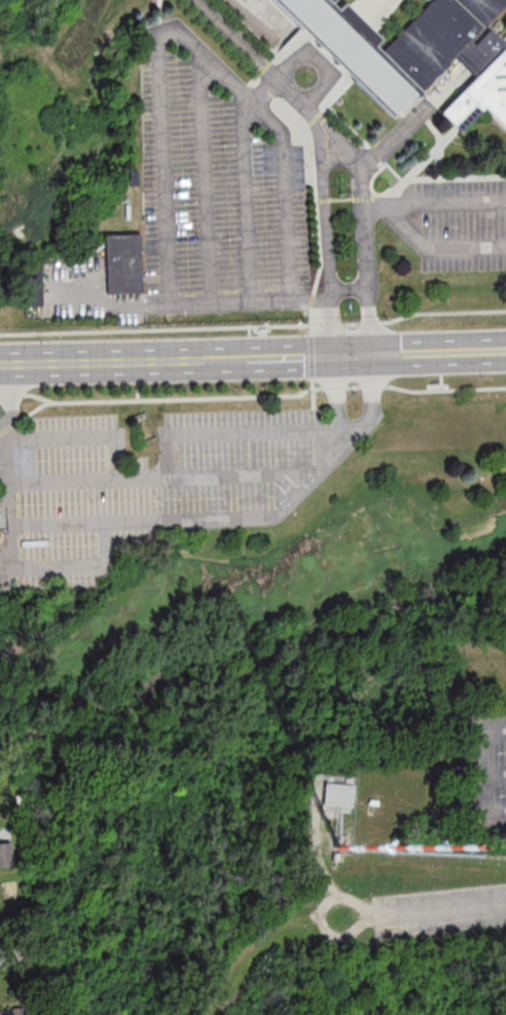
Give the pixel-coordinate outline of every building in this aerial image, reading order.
[(305,33),(271,0),(328,0),(327,1),(335,9),(342,2),(360,20),(378,38),(372,44),(380,52),(420,92),(414,97),(395,117),(391,114),(389,116),(351,78),(305,33)] [(380,52),(432,0),(505,0),(505,8),(488,26),(505,43),(505,128),(483,106),(480,109),(477,106),(474,104),(453,124),(440,111),(474,77),(465,68),(454,57),(420,92),(380,52)] [(137,172),(138,186),(129,186),(129,172),(137,172)] [(105,237),(141,236),(144,293),(107,294),(105,237)] [(352,782),(324,782),(324,805),(352,805),(352,782)] [(13,830),(0,830),(0,866),(13,866),(13,830)]
